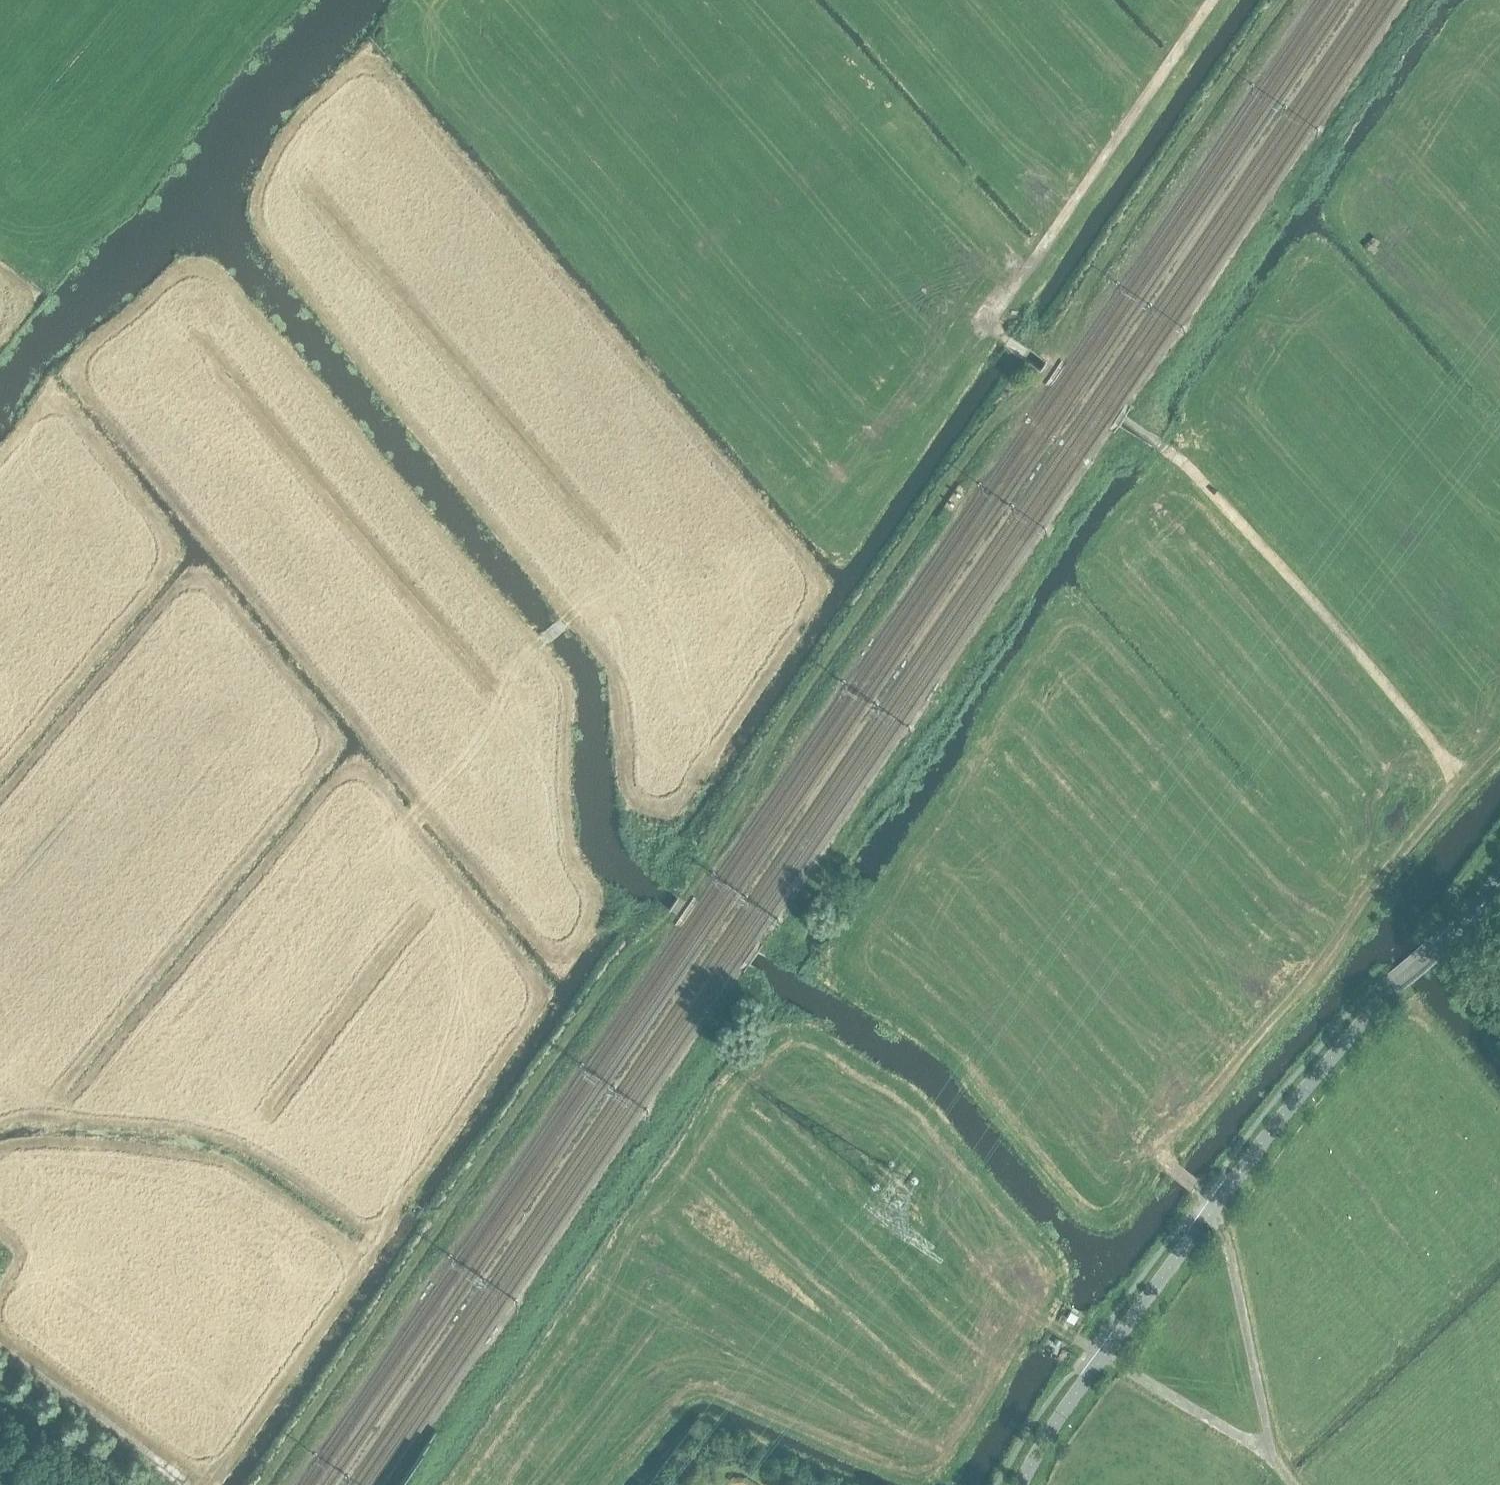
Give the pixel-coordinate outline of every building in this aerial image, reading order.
[(1067,1317),(1074,1321),(1077,1314),(1070,1310),(1067,1317)]
